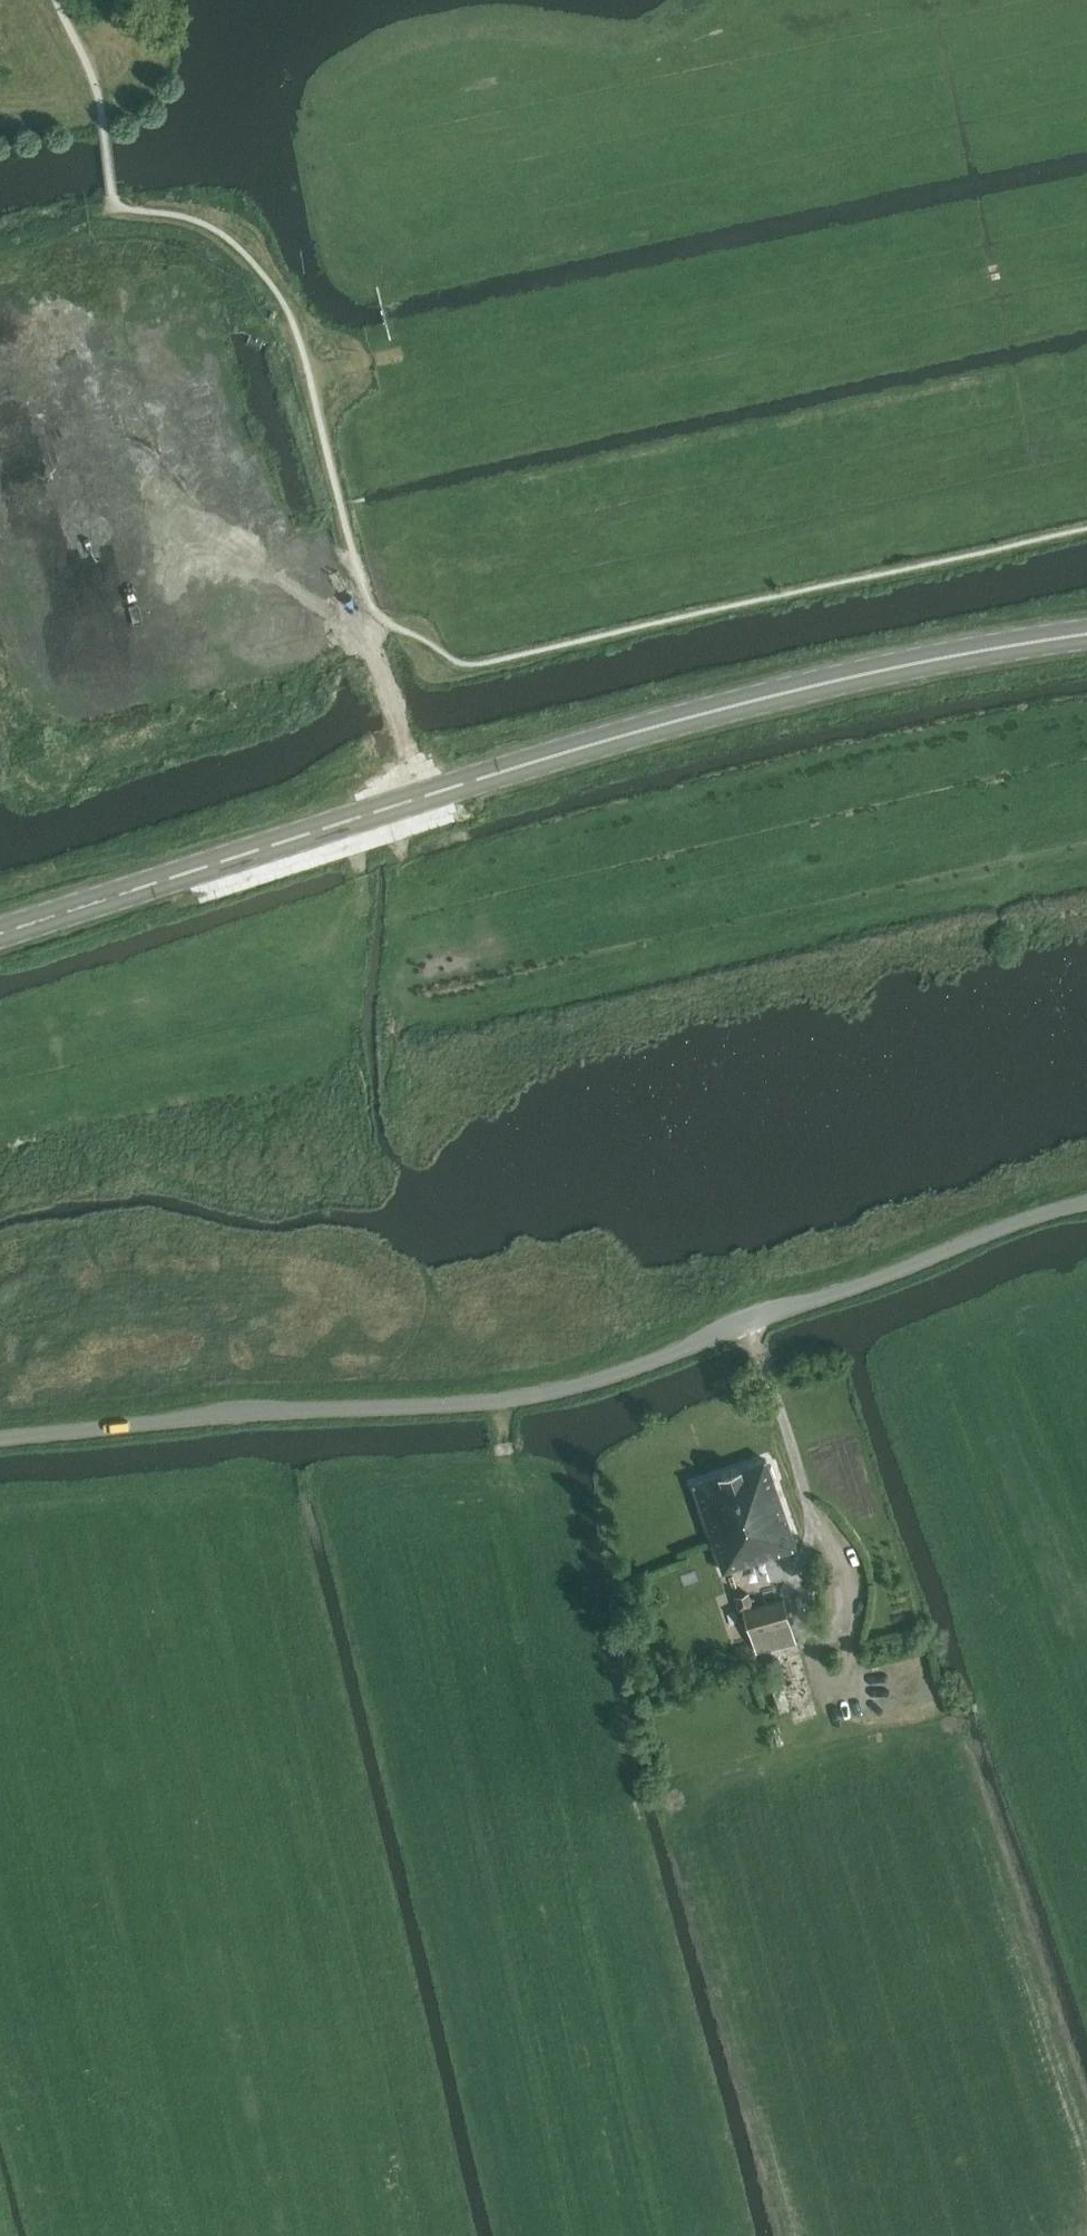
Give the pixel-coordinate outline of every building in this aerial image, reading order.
[(721,1475),(695,1484),(724,1571),(736,1567),(743,1565),(747,1576),(767,1570),(763,1558),(797,1546),(767,1460),(741,1469),(741,1467),(720,1474),(721,1475)] [(749,1608),(744,1609),(757,1653),(797,1642),(784,1598),(749,1608)]
